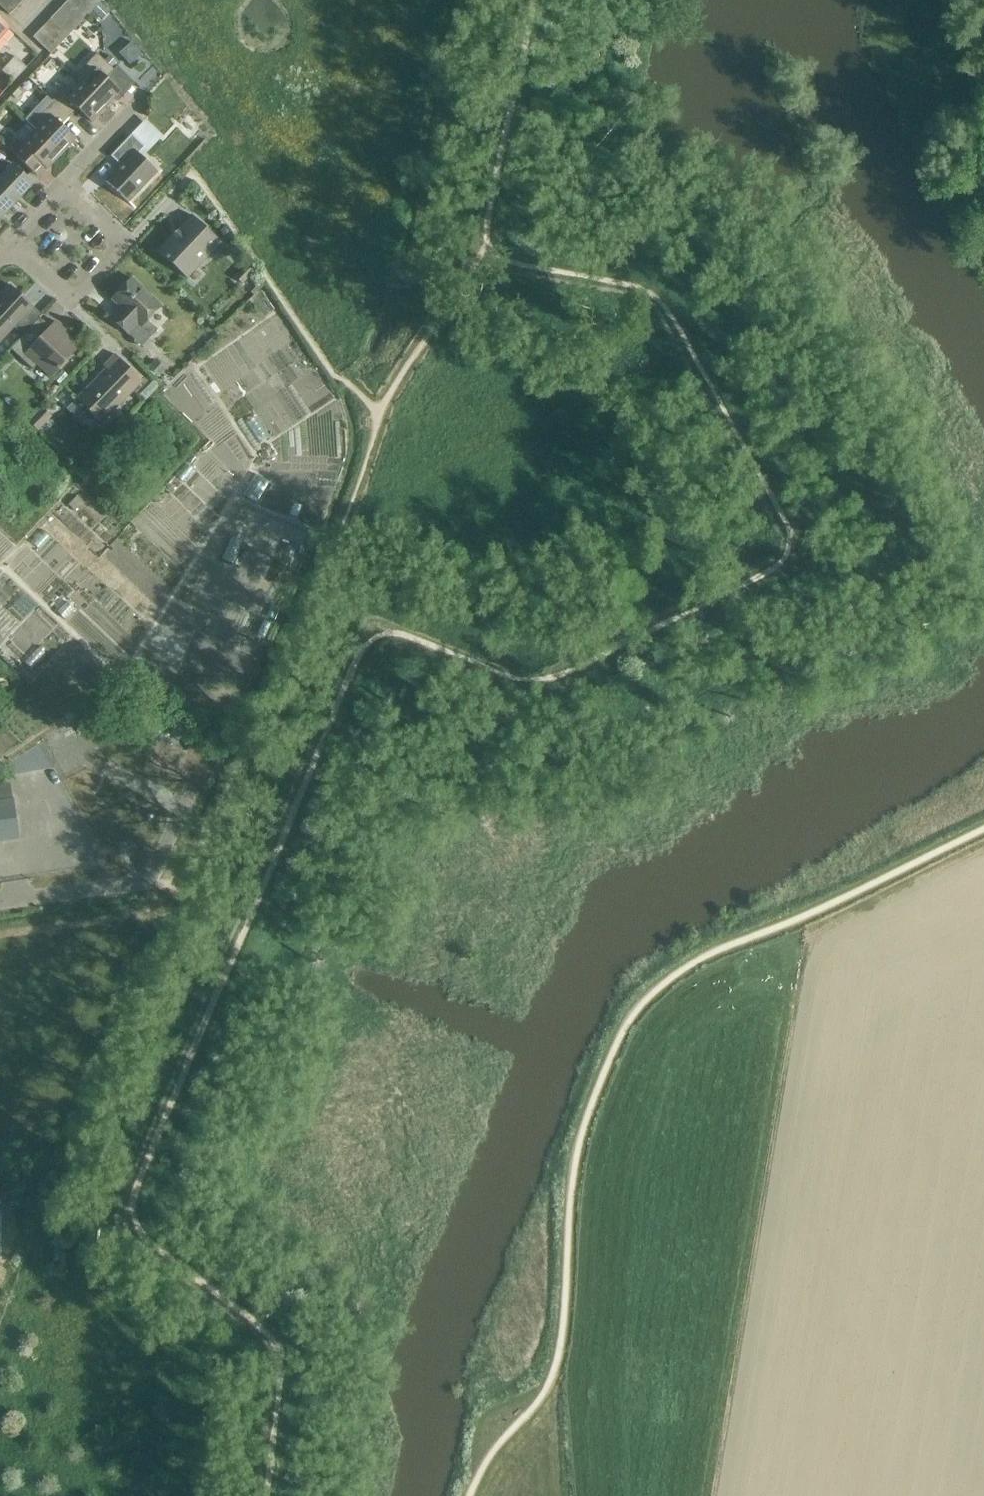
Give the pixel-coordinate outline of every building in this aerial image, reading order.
[(12,0),(0,0),(0,6),(7,13),(16,4),(12,0)] [(59,9),(77,25),(86,16),(69,0),(68,0),(59,9)] [(87,0),(69,0),(86,16),(92,10),(95,7),(87,0)] [(95,7),(92,10),(102,19),(109,11),(99,2),(95,7)] [(59,9),(50,18),(68,35),(77,25),(59,9)] [(9,26),(0,18),(0,36),(9,26)] [(50,18),(41,27),(59,44),(68,35),(50,18)] [(59,44),(41,27),(33,36),(50,53),(59,44)] [(96,53),(74,76),(80,82),(105,107),(120,91),(106,78),(114,69),(111,67),(103,60),(96,53)] [(108,54),(103,60),(111,67),(116,61),(108,54)] [(13,56),(8,62),(19,73),(25,67),(13,56)] [(19,73),(8,62),(0,70),(12,81),(19,73)] [(65,85),(51,100),(69,117),(77,109),(91,122),(105,107),(80,82),(71,91),(65,85)] [(43,121),(35,130),(61,154),(75,139),(61,125),(69,117),(51,100),(37,115),(43,121)] [(61,154),(35,130),(21,145),(14,139),(7,147),(24,164),(35,175),(43,167),(46,169),(61,154)] [(131,134),(110,156),(120,166),(105,181),(127,202),(156,171),(138,153),(144,146),(131,134)] [(16,201),(32,184),(12,164),(4,173),(0,170),(0,186),(16,201)] [(0,186),(0,217),(16,201),(0,186)] [(187,278),(221,242),(191,215),(157,251),(187,278)] [(242,284),(252,273),(244,266),(234,277),(242,284)] [(146,320),(160,306),(131,278),(111,299),(120,308),(110,318),(141,347),(157,330),(146,320)] [(41,315),(9,285),(0,295),(0,341),(15,326),(23,334),(41,315)] [(41,315),(23,334),(10,349),(32,369),(37,364),(50,376),(77,348),(54,323),(52,326),(41,315)] [(101,423),(142,381),(114,354),(103,366),(105,369),(76,399),(101,423)] [(155,358),(148,366),(159,376),(166,368),(155,358)] [(52,417),(42,407),(28,421),(38,431),(52,417)] [(254,417),(246,423),(259,443),(268,437),(254,417)] [(293,504),(288,513),(296,517),(301,507),(293,504)] [(141,661),(131,676),(155,691),(165,675),(141,661)] [(185,753),(192,736),(162,722),(154,739),(185,753)] [(19,838),(11,783),(0,785),(0,841),(19,838)]
